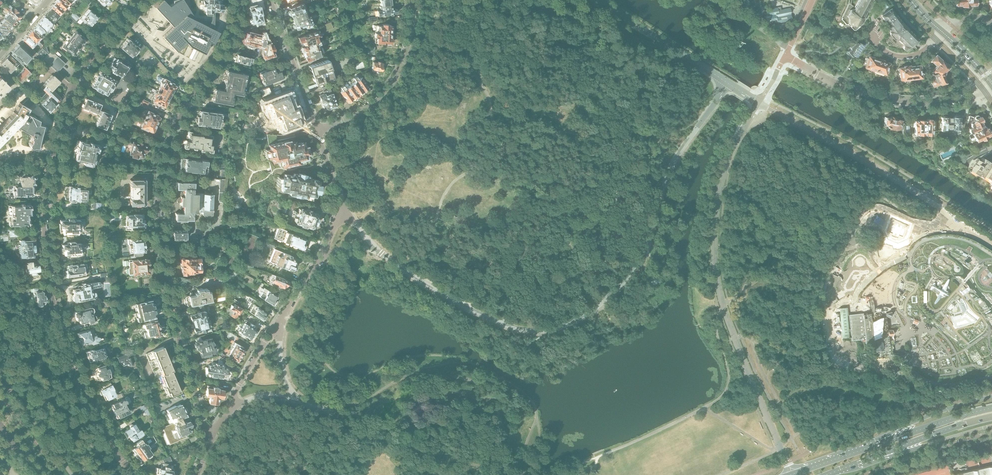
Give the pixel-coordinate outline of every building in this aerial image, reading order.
[(68,6),(61,0),(57,0),(54,2),(55,2),(62,9),(63,10),(66,7),(66,8),(68,6)] [(214,10),(211,10),(211,15),(211,19),(208,26),(196,20),(193,16),(183,0),(174,0),(173,0),(173,3),(169,6),(163,0),(162,0),(155,7),(155,8),(171,24),(173,26),(162,36),(176,51),(184,44),(204,53),(210,42),(212,43),(213,44),(219,32),(218,31),(213,29),(214,10)] [(210,15),(211,15),(211,10),(214,10),(221,11),(221,10),(222,10),(222,6),(221,6),(222,0),(203,0),(202,0),(201,1),(201,3),(202,4),(203,4),(203,5),(203,10),(206,10),(206,15),(207,15),(210,15)] [(306,10),(303,3),(310,0),(303,0),(300,1),(301,4),(290,9),(290,10),(289,11),(288,11),(287,13),(288,15),(290,16),(291,15),(291,16),(306,10)] [(865,14),(872,0),(859,0),(854,7),(853,6),(850,4),(848,3),(847,6),(839,17),(846,25),(847,24),(848,26),(849,26),(853,29),(855,29),(858,26),(859,26),(858,25),(861,22),(865,14)] [(380,10),(393,9),(392,6),(391,6),(391,4),(392,4),(391,1),(380,2),(379,3),(379,5),(380,6),(379,7),(380,10)] [(58,14),(62,9),(55,2),(50,7),(58,14)] [(262,20),(261,14),(261,13),(260,13),(259,7),(259,6),(259,5),(258,4),(255,5),(253,6),(250,6),(249,7),(250,12),(249,12),(250,16),(251,15),(252,18),(251,19),(250,20),(250,21),(252,22),(253,22),(252,22),(253,23),(257,22),(257,25),(262,24),(263,24),(262,21),(262,20)] [(8,13),(16,21),(17,20),(17,21),(20,18),(19,18),(20,17),(19,17),(19,16),(19,15),(19,16),(20,15),(17,13),(18,12),(17,11),(15,9),(14,9),(13,8),(13,9),(9,5),(6,7),(5,6),(3,8),(8,13)] [(58,14),(50,7),(43,15),(51,22),(58,14)] [(792,20),(791,14),(790,12),(791,12),(791,11),(790,11),(790,8),(781,10),(780,7),(765,10),(766,13),(763,13),(765,22),(773,21),(774,22),(775,23),(792,20)] [(395,8),(393,9),(380,10),(377,10),(377,15),(378,15),(378,16),(380,16),(382,17),(383,17),(384,15),(388,15),(390,16),(392,16),(393,15),(393,13),(396,13),(395,9),(395,8)] [(89,9),(88,9),(80,18),(82,20),(83,19),(88,24),(89,24),(89,25),(91,24),(92,23),(97,16),(89,9)] [(911,33),(907,29),(899,20),(890,9),(889,9),(887,10),(881,14),(881,15),(882,17),(887,23),(886,24),(885,25),(886,26),(888,29),(890,31),(889,31),(889,32),(889,33),(891,36),(892,36),(892,37),(895,39),(896,40),(897,40),(897,39),(899,40),(899,41),(901,43),(902,43),(903,45),(902,48),(904,50),(907,49),(914,43),(917,39),(913,36),(911,33)] [(308,17),(306,10),(291,16),(293,22),(308,17)] [(70,16),(71,16),(76,21),(79,18),(73,12),(70,16)] [(16,21),(8,13),(4,17),(12,25),(15,23),(15,22),(16,21)] [(53,24),(51,22),(43,15),(42,17),(37,23),(47,32),(53,24)] [(4,17),(0,20),(0,22),(8,30),(13,26),(12,25),(4,17)] [(308,17),(293,22),(294,24),(293,24),(292,26),(293,28),(296,28),(296,29),(300,27),(302,28),(304,27),(305,25),(304,25),(305,25),(307,29),(312,26),(311,23),(309,17),(308,17)] [(333,28),(331,22),(324,24),(326,31),(333,28)] [(47,32),(37,23),(33,27),(42,35),(42,34),(44,35),(47,32)] [(785,23),(773,26),(774,31),(786,29),(785,23)] [(375,32),(393,33),(393,29),(392,29),(392,26),(388,26),(388,24),(382,24),(382,25),(378,25),(375,25),(375,32)] [(819,35),(815,29),(811,27),(809,26),(808,28),(802,39),(806,42),(819,35)] [(40,37),(42,35),(33,27),(31,29),(40,37)] [(40,37),(31,29),(27,34),(35,43),(36,43),(39,46),(40,46),(41,47),(42,45),(41,44),(39,42),(39,41),(38,41),(41,38),(40,37)] [(301,47),(317,41),(315,36),(320,34),(323,33),(321,29),(319,30),(311,33),(311,32),(307,33),(308,34),(298,37),(300,42),(299,42),(301,47)] [(72,37),(84,45),(86,42),(85,42),(86,41),(87,40),(86,39),(84,38),(85,37),(80,33),(80,34),(76,32),(72,37)] [(393,33),(375,32),(375,42),(385,43),(385,44),(390,44),(390,43),(391,43),(391,38),(392,38),(393,37),(393,33)] [(263,39),(266,39),(265,36),(267,35),(267,33),(264,34),(260,35),(260,36),(250,33),(250,35),(247,34),(246,37),(245,42),(247,43),(247,45),(247,46),(254,48),(255,48),(258,49),(259,46),(262,46),(261,49),(260,49),(259,52),(258,52),(257,53),(255,53),(254,57),(263,58),(261,54),(264,42),(263,39)] [(31,48),(35,43),(27,34),(26,35),(24,38),(22,39),(31,48)] [(81,48),(84,45),(72,37),(68,42),(79,50),(80,48),(81,48)] [(141,51),(145,46),(139,41),(136,37),(135,38),(132,42),(128,39),(126,41),(122,45),(122,46),(121,48),(133,58),(134,59),(141,51)] [(261,54),(263,58),(267,57),(267,59),(274,57),(273,55),(274,55),(272,51),(273,50),(272,45),(271,45),(268,38),(266,39),(263,39),(264,42),(261,54)] [(303,54),(319,48),(321,47),(325,46),(324,45),(323,44),(324,43),(323,40),(319,41),(317,41),(301,47),(302,50),(303,52),(303,54)] [(77,54),(80,51),(79,50),(68,42),(65,47),(68,50),(67,51),(72,55),(73,53),(75,55),(76,54),(77,53),(77,54)] [(855,57),(863,46),(859,43),(858,44),(857,43),(850,49),(849,50),(847,52),(852,57),(853,55),(855,57)] [(23,65),(31,56),(18,44),(11,52),(14,55),(13,57),(14,57),(17,61),(23,65)] [(44,59),(48,54),(42,48),(37,53),(44,59)] [(322,55),(319,48),(303,54),(305,58),(306,58),(307,61),(311,59),(317,57),(321,56),(322,55)] [(48,54),(44,59),(57,71),(65,63),(57,56),(56,55),(51,51),(48,54)] [(9,54),(5,58),(15,66),(16,68),(19,64),(15,60),(9,54)] [(249,65),(251,59),(237,54),(236,57),(235,57),(235,60),(235,61),(237,62),(249,65)] [(943,72),(948,67),(935,55),(930,60),(935,64),(930,70),(932,72),(933,73),(932,74),(933,76),(928,78),(929,80),(930,82),(931,82),(933,87),(938,85),(938,86),(940,85),(941,85),(942,86),(943,86),(944,85),(944,84),(945,84),(944,83),(945,82),(944,80),(942,77),(943,76),(944,72),(943,72)] [(133,64),(128,61),(121,56),(119,60),(131,67),(133,64)] [(874,71),(879,59),(878,59),(876,59),(876,57),(875,57),(873,56),(872,57),(870,56),(870,57),(868,56),(868,58),(867,58),(865,62),(867,62),(865,67),(874,71)] [(9,72),(15,66),(5,58),(1,62),(0,63),(2,64),(9,72)] [(120,80),(128,85),(131,79),(123,73),(125,70),(127,72),(130,68),(127,67),(128,66),(118,60),(116,59),(114,58),(111,62),(110,61),(108,62),(107,64),(107,65),(109,66),(108,66),(111,68),(109,70),(112,71),(111,71),(115,74),(116,74),(119,76),(121,78),(120,80)] [(879,59),(874,71),(879,73),(879,74),(882,75),(882,74),(883,75),(885,70),(887,71),(888,69),(886,68),(888,63),(887,63),(887,62),(883,61),(883,60),(883,59),(879,58),(879,59)] [(335,78),(331,68),(328,59),(308,66),(312,75),(309,76),(310,79),(313,78),(315,85),(318,83),(319,85),(333,82),(334,85),(336,84),(334,78),(335,78)] [(165,67),(162,64),(160,61),(159,61),(156,64),(157,65),(156,66),(155,67),(156,68),(156,69),(161,69),(162,70),(165,67)] [(365,67),(363,61),(348,66),(350,71),(365,67)] [(381,71),(382,66),(381,65),(382,63),(379,63),(379,62),(378,61),(378,63),(372,62),(372,67),(371,67),(371,68),(372,68),(371,70),(372,70),(372,72),(376,72),(376,70),(381,71)] [(910,79),(909,66),(908,66),(908,65),(908,64),(904,65),(904,66),(903,66),(903,67),(900,67),(900,68),(898,68),(898,69),(898,72),(897,72),(898,78),(900,78),(900,82),(905,82),(905,79),(910,79)] [(909,66),(910,79),(915,78),(915,80),(921,79),(920,76),(922,76),(921,72),(920,72),(920,71),(921,71),(920,67),(919,68),(919,65),(916,66),(915,64),(912,65),(912,66),(909,66)] [(23,65),(22,66),(24,68),(15,77),(21,83),(27,76),(28,77),(32,73),(28,70),(28,69),(27,67),(26,68),(25,67),(23,65)] [(282,77),(280,70),(275,72),(273,67),(259,72),(263,84),(282,77)] [(841,76),(844,71),(840,67),(836,72),(841,76)] [(242,95),(245,82),(246,74),(229,71),(227,70),(225,79),(224,80),(224,81),(224,82),(224,83),(225,83),(224,89),(224,90),(214,88),(213,97),(212,98),(212,99),(212,100),(212,101),(216,101),(231,104),(233,93),(242,95)] [(123,92),(128,85),(120,80),(118,82),(114,79),(114,80),(110,78),(111,77),(103,73),(100,71),(99,72),(97,75),(96,75),(93,81),(93,82),(91,85),(91,86),(92,86),(95,89),(102,93),(102,92),(106,94),(108,90),(109,91),(110,90),(112,91),(114,86),(123,92)] [(1,95),(1,94),(2,95),(8,88),(8,87),(7,86),(8,86),(3,81),(4,80),(3,78),(3,77),(2,76),(1,76),(0,75),(0,94),(1,95)] [(59,98),(50,89),(58,81),(52,75),(41,87),(46,92),(42,97),(41,96),(40,97),(43,100),(41,102),(42,104),(42,105),(49,112),(52,109),(57,104),(57,103),(59,100),(59,98)] [(160,86),(172,93),(172,92),(173,92),(174,91),(174,90),(173,90),(175,86),(173,85),(173,84),(162,78),(160,76),(159,76),(158,77),(157,78),(157,79),(158,80),(162,82),(160,86)] [(355,81),(362,91),(367,88),(367,87),(365,84),(363,84),(362,82),(362,80),(361,78),(359,78),(358,77),(357,78),(355,76),(353,78),(355,81)] [(362,91),(355,81),(352,83),(350,80),(348,82),(357,94),(358,95),(359,95),(361,94),(360,93),(362,91)] [(357,94),(348,82),(342,86),(343,87),(352,99),(355,97),(356,98),(357,97),(356,95),(357,94)] [(171,94),(172,93),(160,86),(158,90),(156,90),(150,87),(150,88),(149,89),(169,100),(170,98),(169,97),(170,96),(171,96),(171,95),(171,94)] [(336,108),(330,89),(328,86),(322,88),(323,91),(324,94),(319,95),(324,110),(329,109),(329,110),(336,108)] [(348,102),(352,99),(343,87),(342,86),(340,87),(341,90),(340,90),(341,91),(341,92),(340,93),(342,95),(343,96),(345,98),(345,99),(346,102),(348,102)] [(276,97),(261,102),(264,110),(267,109),(269,116),(272,115),(275,122),(278,132),(282,130),(284,134),(288,135),(289,134),(307,130),(292,87),(281,91),(280,87),(273,89),(276,97)] [(934,95),(932,90),(931,87),(926,88),(928,95),(934,95)] [(168,100),(169,100),(149,89),(147,88),(146,90),(154,94),(151,100),(155,103),(156,103),(157,104),(158,104),(159,104),(164,107),(165,106),(166,105),(166,104),(166,103),(167,103),(168,101),(168,99),(168,100)] [(42,134),(43,134),(44,130),(45,126),(45,125),(44,125),(38,124),(38,120),(28,114),(25,119),(23,118),(28,108),(36,101),(31,95),(22,104),(19,103),(14,112),(13,112),(13,113),(4,105),(2,107),(12,115),(9,118),(7,117),(4,120),(5,122),(0,127),(0,143),(11,131),(10,130),(14,126),(15,127),(18,127),(19,126),(23,128),(23,129),(31,134),(30,135),(31,135),(31,138),(32,139),(31,142),(30,142),(29,143),(29,144),(29,145),(29,146),(30,147),(31,147),(32,148),(33,147),(34,147),(39,148),(40,147),(40,144),(41,144),(42,140),(40,139),(42,134)] [(127,106),(130,101),(124,97),(121,103),(127,106)] [(89,111),(93,101),(85,98),(82,107),(85,109),(88,110),(89,111)] [(93,101),(89,111),(90,111),(96,113),(97,113),(98,109),(100,103),(93,101)] [(97,117),(108,121),(111,114),(98,109),(97,113),(99,114),(98,117),(98,116),(97,117)] [(144,119),(156,124),(157,124),(157,123),(158,122),(158,121),(159,118),(157,116),(157,115),(145,110),(144,114),(146,115),(144,119)] [(196,124),(209,125),(210,118),(207,118),(208,112),(200,111),(199,116),(197,116),(197,117),(196,119),(195,121),(197,122),(196,124)] [(224,114),(208,112),(207,118),(210,118),(209,125),(218,127),(218,121),(223,122),(224,114)] [(972,133),(983,127),(981,122),(982,121),(980,117),(979,117),(979,116),(978,116),(977,115),(976,115),(975,116),(975,117),(974,118),(973,117),(970,115),(966,124),(969,125),(970,125),(971,127),(969,128),(969,130),(970,132),(972,133)] [(154,129),(156,124),(144,119),(137,116),(136,118),(142,120),(139,126),(144,128),(144,129),(146,130),(147,130),(153,132),(153,131),(154,131),(154,130),(154,129)] [(901,125),(902,121),(900,120),(897,119),(895,118),(894,117),(891,116),(891,117),(888,117),(884,117),(883,122),(882,123),(883,125),(885,125),(888,127),(889,128),(893,129),(898,129),(899,128),(899,125),(901,125)] [(949,130),(950,118),(947,118),(947,117),(946,117),(945,116),(943,116),(941,117),(941,124),(940,124),(940,128),(941,128),(941,131),(946,131),(946,130),(949,130)] [(953,118),(950,118),(949,130),(951,130),(951,128),(953,128),(953,131),(957,131),(957,128),(958,127),(960,128),(960,125),(961,125),(961,118),(958,118),(958,117),(958,116),(957,116),(954,116),(954,117),(953,117),(953,118)] [(105,129),(108,121),(97,117),(97,119),(95,125),(105,129)] [(926,120),(923,120),(923,134),(923,137),(924,137),(924,133),(926,133),(930,133),(930,131),(931,131),(931,129),(935,129),(935,120),(931,120),(929,119),(927,119),(926,120)] [(923,134),(923,120),(918,120),(914,120),(914,123),(913,123),(913,126),(914,126),(914,134),(918,134),(919,135),(921,135),(923,134)] [(983,127),(972,133),(968,135),(970,138),(974,136),(976,141),(981,138),(981,139),(985,137),(987,138),(989,137),(990,135),(989,134),(987,128),(986,129),(985,127),(983,127)] [(209,143),(209,136),(199,135),(199,134),(189,133),(188,139),(189,139),(189,140),(186,140),(185,146),(200,148),(200,149),(210,150),(211,144),(208,144),(208,143),(209,143)] [(93,156),(95,150),(97,150),(98,145),(92,144),(92,142),(91,142),(89,142),(90,140),(86,139),(85,142),(79,141),(78,146),(77,146),(77,147),(79,147),(78,153),(76,153),(76,152),(75,152),(75,153),(76,153),(75,159),(78,160),(83,161),(83,162),(83,163),(84,164),(91,166),(93,166),(94,164),(95,164),(97,157),(93,156)] [(305,154),(308,153),(306,146),(304,146),(303,142),(294,144),(294,142),(289,143),(288,142),(283,143),(283,141),(268,145),(269,149),(267,150),(268,157),(271,157),(272,161),(281,159),(282,166),(298,163),(298,160),(306,158),(305,154)] [(144,152),(144,150),(146,150),(147,150),(148,146),(147,146),(147,145),(143,144),(140,143),(139,143),(138,144),(129,142),(128,145),(132,146),(130,154),(133,155),(132,158),(137,159),(137,157),(142,158),(143,156),(144,157),(145,153),(145,152),(144,152)] [(208,167),(209,164),(210,164),(210,163),(210,161),(210,160),(200,159),(200,160),(186,158),(185,158),(182,158),(181,159),(180,162),(180,165),(179,168),(181,170),(208,173),(209,172),(210,167),(209,167),(208,167)] [(991,162),(991,161),(991,160),(989,164),(982,159),(983,158),(982,158),(980,161),(978,160),(976,163),(974,162),(972,166),(974,167),(971,171),(973,169),(978,173),(977,174),(981,176),(980,177),(982,174),(986,177),(986,176),(989,177),(991,179),(991,162)] [(17,175),(12,177),(13,179),(16,179),(16,177),(17,177),(18,185),(18,186),(32,185),(34,185),(35,184),(35,183),(35,182),(35,181),(34,180),(33,180),(33,178),(34,178),(35,177),(35,175),(34,174),(30,174),(30,175),(25,175),(25,173),(25,172),(17,175)] [(318,193),(320,185),(317,184),(318,180),(309,178),(310,176),(304,175),(305,174),(299,173),(298,174),(293,173),(293,175),(284,174),(283,178),(281,178),(279,186),(282,186),(281,190),(290,192),(289,194),(295,195),(295,194),(300,194),(300,196),(306,197),(306,195),(315,197),(315,192),(318,193)] [(131,188),(139,188),(145,188),(145,186),(145,183),(144,180),(130,180),(130,186),(131,186),(131,188)] [(212,214),(213,193),(203,193),(203,192),(191,192),(191,186),(193,186),(193,182),(177,181),(176,181),(176,188),(183,188),(183,196),(181,196),(180,196),(180,205),(183,205),(182,213),(175,213),(175,212),(175,219),(185,220),(185,218),(191,218),(191,215),(190,215),(190,211),(203,211),(203,214),(205,216),(209,217),(212,214)] [(91,188),(89,187),(87,187),(85,187),(85,183),(70,182),(70,183),(70,185),(69,185),(69,186),(69,187),(67,186),(66,190),(66,191),(65,195),(66,195),(66,199),(68,199),(68,200),(69,200),(71,200),(71,202),(76,203),(77,200),(80,200),(80,204),(85,204),(85,201),(86,201),(86,196),(89,196),(91,196),(91,188)] [(8,194),(6,194),(6,199),(8,199),(15,199),(15,195),(22,195),(23,197),(26,197),(27,195),(33,195),(34,194),(34,191),(33,190),(32,185),(18,186),(18,185),(8,185),(8,186),(8,189),(8,194)] [(145,204),(145,199),(145,196),(138,196),(131,196),(130,199),(130,205),(145,204)] [(19,205),(11,206),(11,215),(28,215),(31,215),(31,210),(32,209),(32,206),(31,205),(25,205),(24,204),(21,204),(19,205)] [(312,223),(314,217),(315,218),(316,214),(315,214),(315,213),(312,212),(310,211),(310,209),(305,208),(305,209),(300,208),(300,209),(298,208),(297,212),(294,211),(293,216),(295,217),(294,220),(294,221),(295,222),(295,223),(299,224),(301,224),(300,225),(305,227),(305,226),(311,227),(311,226),(312,227),(313,223),(312,223)] [(132,214),(126,214),(126,230),(138,230),(138,226),(143,226),(143,219),(141,219),(141,214),(137,214),(132,214)] [(28,215),(11,215),(12,225),(28,225),(29,225),(30,223),(30,222),(30,221),(30,220),(28,220),(28,215)] [(892,216),(886,231),(890,240),(899,243),(908,240),(914,225),(892,216)] [(80,228),(79,220),(75,220),(75,218),(65,218),(65,220),(60,220),(60,228),(63,228),(63,235),(67,235),(67,236),(73,236),(73,235),(77,235),(77,228),(80,228)] [(303,241),(304,240),(304,239),(290,233),(286,231),(287,231),(278,227),(273,238),(282,241),(282,240),(292,245),(301,248),(303,247),(303,245),(303,243),(302,243),(303,241)] [(186,238),(185,230),(173,230),(173,239),(186,238)] [(146,250),(146,246),(144,246),(144,243),(145,243),(145,238),(143,238),(143,237),(143,238),(128,239),(129,244),(130,244),(130,252),(133,252),(134,255),(130,256),(131,259),(137,258),(137,256),(141,256),(143,256),(142,252),(144,251),(146,250)] [(263,249),(265,241),(266,240),(259,238),(257,247),(257,248),(255,255),(261,257),(263,249)] [(34,252),(33,246),(31,246),(31,241),(22,242),(22,240),(19,241),(19,245),(18,245),(18,254),(19,254),(20,258),(32,257),(32,252),(34,252)] [(79,255),(79,250),(80,250),(80,244),(75,244),(75,242),(67,243),(67,245),(62,245),(62,251),(63,251),(64,256),(66,256),(66,257),(67,258),(77,257),(77,255),(79,255)] [(295,261),(294,259),(292,258),(291,256),(290,256),(290,255),(288,254),(282,252),(275,249),(269,261),(287,269),(287,267),(289,268),(292,269),(294,268),(295,266),(294,264),(295,261)] [(199,270),(199,265),(202,264),(202,257),(181,258),(181,274),(182,273),(183,274),(184,274),(186,274),(186,273),(187,273),(190,273),(190,271),(195,271),(196,271),(197,271),(198,271),(198,270),(199,270)] [(148,270),(148,264),(149,263),(149,260),(148,260),(147,260),(147,259),(139,259),(137,259),(137,260),(133,260),(133,259),(130,259),(130,260),(129,260),(129,267),(128,267),(129,274),(133,273),(135,275),(137,274),(138,273),(143,273),(144,274),(146,274),(147,272),(148,272),(148,270)] [(37,275),(37,272),(38,271),(37,266),(37,267),(37,264),(38,264),(38,261),(15,264),(15,267),(25,266),(25,267),(27,267),(28,273),(29,273),(30,276),(29,276),(29,277),(29,278),(30,279),(32,278),(33,279),(35,279),(36,278),(38,277),(39,277),(38,275),(37,275)] [(89,274),(88,270),(87,270),(86,264),(82,264),(69,266),(67,267),(67,272),(68,277),(73,276),(73,277),(79,276),(84,275),(89,274)] [(283,288),(287,281),(282,278),(272,274),(267,283),(279,290),(281,286),(283,288)] [(91,293),(90,291),(91,291),(91,289),(93,288),(99,287),(100,286),(99,282),(98,282),(84,285),(83,283),(81,284),(81,285),(80,286),(80,285),(79,286),(77,286),(77,289),(72,290),(73,295),(72,297),(73,301),(75,302),(77,302),(92,299),(92,298),(95,298),(95,297),(94,293),(93,293),(91,293)] [(961,291),(959,292),(963,296),(971,289),(968,285),(967,286),(968,287),(961,292),(961,291)] [(45,301),(44,295),(44,294),(43,294),(42,295),(42,291),(41,287),(33,288),(35,302),(37,302),(37,306),(38,307),(41,306),(41,305),(41,304),(42,305),(44,304),(45,303),(45,302),(45,301)] [(215,299),(212,288),(207,289),(206,288),(203,289),(202,289),(201,288),(197,289),(196,290),(196,291),(194,292),(194,293),(193,293),(192,292),(190,292),(189,294),(189,295),(188,295),(185,296),(186,300),(187,305),(187,306),(196,304),(201,303),(211,300),(215,299)] [(277,297),(277,296),(268,290),(264,288),(264,290),(263,290),(262,292),(263,292),(260,297),(263,298),(262,298),(268,302),(272,304),(272,305),(275,300),(274,299),(275,298),(276,298),(277,297)] [(265,312),(265,311),(257,306),(259,303),(249,296),(247,300),(251,303),(246,310),(262,320),(262,319),(264,315),(265,315),(263,314),(265,313),(265,312)] [(963,313),(961,315),(961,313),(954,315),(955,316),(953,317),(954,321),(961,319),(965,313),(976,321),(977,322),(978,321),(977,320),(966,312),(967,310),(967,308),(966,306),(966,304),(963,299),(961,299),(959,300),(960,304),(959,304),(961,310),(962,310),(963,313)] [(136,314),(155,309),(155,305),(154,304),(151,304),(150,301),(136,304),(137,310),(136,310),(136,314)] [(235,319),(241,309),(234,304),(233,306),(233,305),(231,305),(230,308),(227,307),(226,312),(231,315),(230,316),(235,319)] [(195,323),(207,319),(205,311),(207,310),(205,305),(199,307),(201,312),(200,312),(200,310),(197,311),(197,313),(190,315),(192,319),(193,324),(195,323)] [(92,316),(91,314),(93,312),(92,309),(90,307),(89,308),(76,311),(74,312),(73,314),(73,316),(75,317),(76,321),(79,320),(80,324),(87,322),(87,323),(89,322),(95,320),(94,316),(92,316)] [(846,307),(840,308),(843,338),(850,338),(849,332),(851,332),(851,337),(852,341),(865,340),(865,339),(867,356),(892,353),(891,345),(894,344),(893,340),(889,342),(888,336),(893,335),(892,330),(887,330),(886,315),(886,316),(888,317),(889,317),(890,316),(891,314),(891,313),(890,311),(885,313),(885,311),(862,313),(857,314),(854,314),(849,315),(850,329),(849,329),(847,315),(846,307)] [(155,309),(136,314),(137,317),(136,317),(137,322),(154,318),(154,317),(153,316),(153,315),(154,315),(154,314),(157,314),(155,309)] [(256,327),(248,322),(249,322),(249,320),(256,324),(259,320),(248,314),(245,319),(243,322),(240,327),(239,326),(237,330),(240,332),(240,333),(242,334),(247,336),(246,337),(247,338),(248,338),(249,338),(250,339),(253,334),(253,335),(253,334),(255,335),(258,332),(255,330),(256,330),(254,329),(256,327)] [(207,319),(195,323),(196,327),(194,327),(195,332),(202,330),(202,332),(206,330),(205,329),(210,327),(207,319)] [(159,328),(158,325),(157,325),(156,325),(156,324),(155,322),(155,320),(149,322),(149,323),(143,324),(144,329),(145,328),(146,332),(143,332),(145,338),(146,339),(152,338),(160,336),(160,335),(160,333),(160,331),(159,330),(158,330),(159,328)] [(99,340),(98,338),(97,338),(96,335),(95,336),(91,337),(90,335),(88,335),(87,331),(77,334),(81,345),(84,344),(85,344),(89,342),(91,342),(92,345),(101,342),(100,339),(99,340)] [(234,341),(237,336),(230,332),(227,337),(234,341)] [(215,352),(213,345),(211,337),(204,339),(203,339),(200,340),(199,337),(195,339),(196,342),(195,342),(195,343),(194,343),(195,347),(196,347),(197,351),(198,350),(199,352),(201,356),(202,355),(202,357),(206,356),(205,355),(215,352)] [(237,361),(244,350),(241,348),(242,347),(235,343),(234,345),(233,344),(230,350),(231,350),(228,355),(237,361)] [(154,357),(164,353),(162,347),(152,351),(153,354),(153,355),(154,357)] [(106,357),(103,348),(95,351),(94,350),(93,350),(91,351),(91,350),(85,352),(89,363),(92,362),(94,362),(95,362),(96,360),(106,357)] [(133,364),(130,358),(128,359),(127,357),(128,357),(129,357),(133,356),(132,352),(127,354),(128,355),(126,356),(126,353),(116,356),(118,363),(119,362),(121,365),(122,364),(123,366),(128,364),(128,366),(133,364)] [(169,364),(164,353),(154,357),(155,360),(156,363),(157,363),(157,365),(158,366),(159,368),(169,364)] [(218,361),(216,377),(222,377),(227,378),(228,375),(228,370),(227,370),(228,367),(223,367),(224,365),(224,364),(222,364),(222,361),(223,362),(225,359),(223,358),(220,356),(219,355),(218,361)] [(210,376),(216,377),(218,363),(215,363),(215,362),(212,362),(212,365),(208,365),(208,368),(205,368),(205,372),(205,375),(210,376)] [(110,372),(108,368),(110,367),(109,364),(103,366),(101,366),(100,365),(98,366),(98,367),(96,368),(95,369),(93,371),(96,380),(100,381),(101,380),(101,381),(105,379),(105,380),(106,380),(106,379),(109,378),(109,377),(112,376),(112,375),(111,373),(110,373),(110,372)] [(159,369),(160,372),(162,375),(170,372),(171,371),(171,372),(172,371),(169,364),(159,368),(159,369)] [(174,380),(170,372),(162,375),(161,376),(164,384),(174,380)] [(176,386),(174,380),(164,384),(166,387),(164,388),(165,391),(176,386)] [(222,397),(223,389),(222,389),(223,387),(220,387),(221,382),(210,380),(209,386),(207,385),(207,387),(206,395),(210,396),(209,401),(209,403),(207,403),(207,402),(206,402),(206,403),(219,405),(219,404),(218,404),(216,404),(217,402),(218,397),(222,397)] [(116,399),(122,396),(121,393),(117,395),(114,389),(111,383),(106,385),(106,384),(100,387),(102,390),(100,390),(100,391),(98,392),(100,396),(102,395),(104,394),(106,400),(115,396),(116,399)] [(179,392),(176,386),(165,391),(166,394),(168,393),(169,396),(179,392)] [(122,396),(116,399),(118,402),(112,405),(114,408),(112,409),(114,415),(116,419),(122,416),(121,416),(132,411),(131,409),(128,410),(127,409),(126,410),(125,408),(127,407),(127,406),(125,403),(126,403),(127,403),(128,403),(129,403),(130,401),(128,397),(127,397),(125,398),(124,399),(125,399),(124,400),(122,396)] [(191,425),(190,423),(189,423),(188,423),(188,422),(184,424),(183,422),(184,422),(183,420),(182,420),(181,419),(186,417),(180,405),(175,407),(175,406),(166,410),(170,418),(171,419),(169,420),(170,421),(168,422),(169,424),(163,427),(163,428),(170,444),(185,437),(184,434),(191,431),(190,427),(190,426),(191,425)] [(137,431),(133,425),(132,426),(132,425),(130,424),(134,422),(132,419),(127,422),(129,425),(129,427),(128,428),(129,429),(124,431),(128,437),(129,437),(131,441),(134,438),(134,439),(141,435),(140,434),(142,433),(142,432),(141,430),(140,430),(137,431)] [(148,448),(147,448),(156,441),(152,434),(140,439),(135,443),(137,446),(131,450),(134,453),(134,454),(133,455),(136,459),(137,459),(138,459),(139,462),(145,457),(148,458),(150,456),(151,454),(147,449),(148,448)] [(173,466),(170,465),(171,462),(171,461),(169,457),(162,459),(164,463),(161,465),(158,466),(158,467),(157,468),(156,468),(155,473),(157,474),(171,474),(173,466)] [(989,466),(952,474),(991,474),(991,465),(989,466)]
